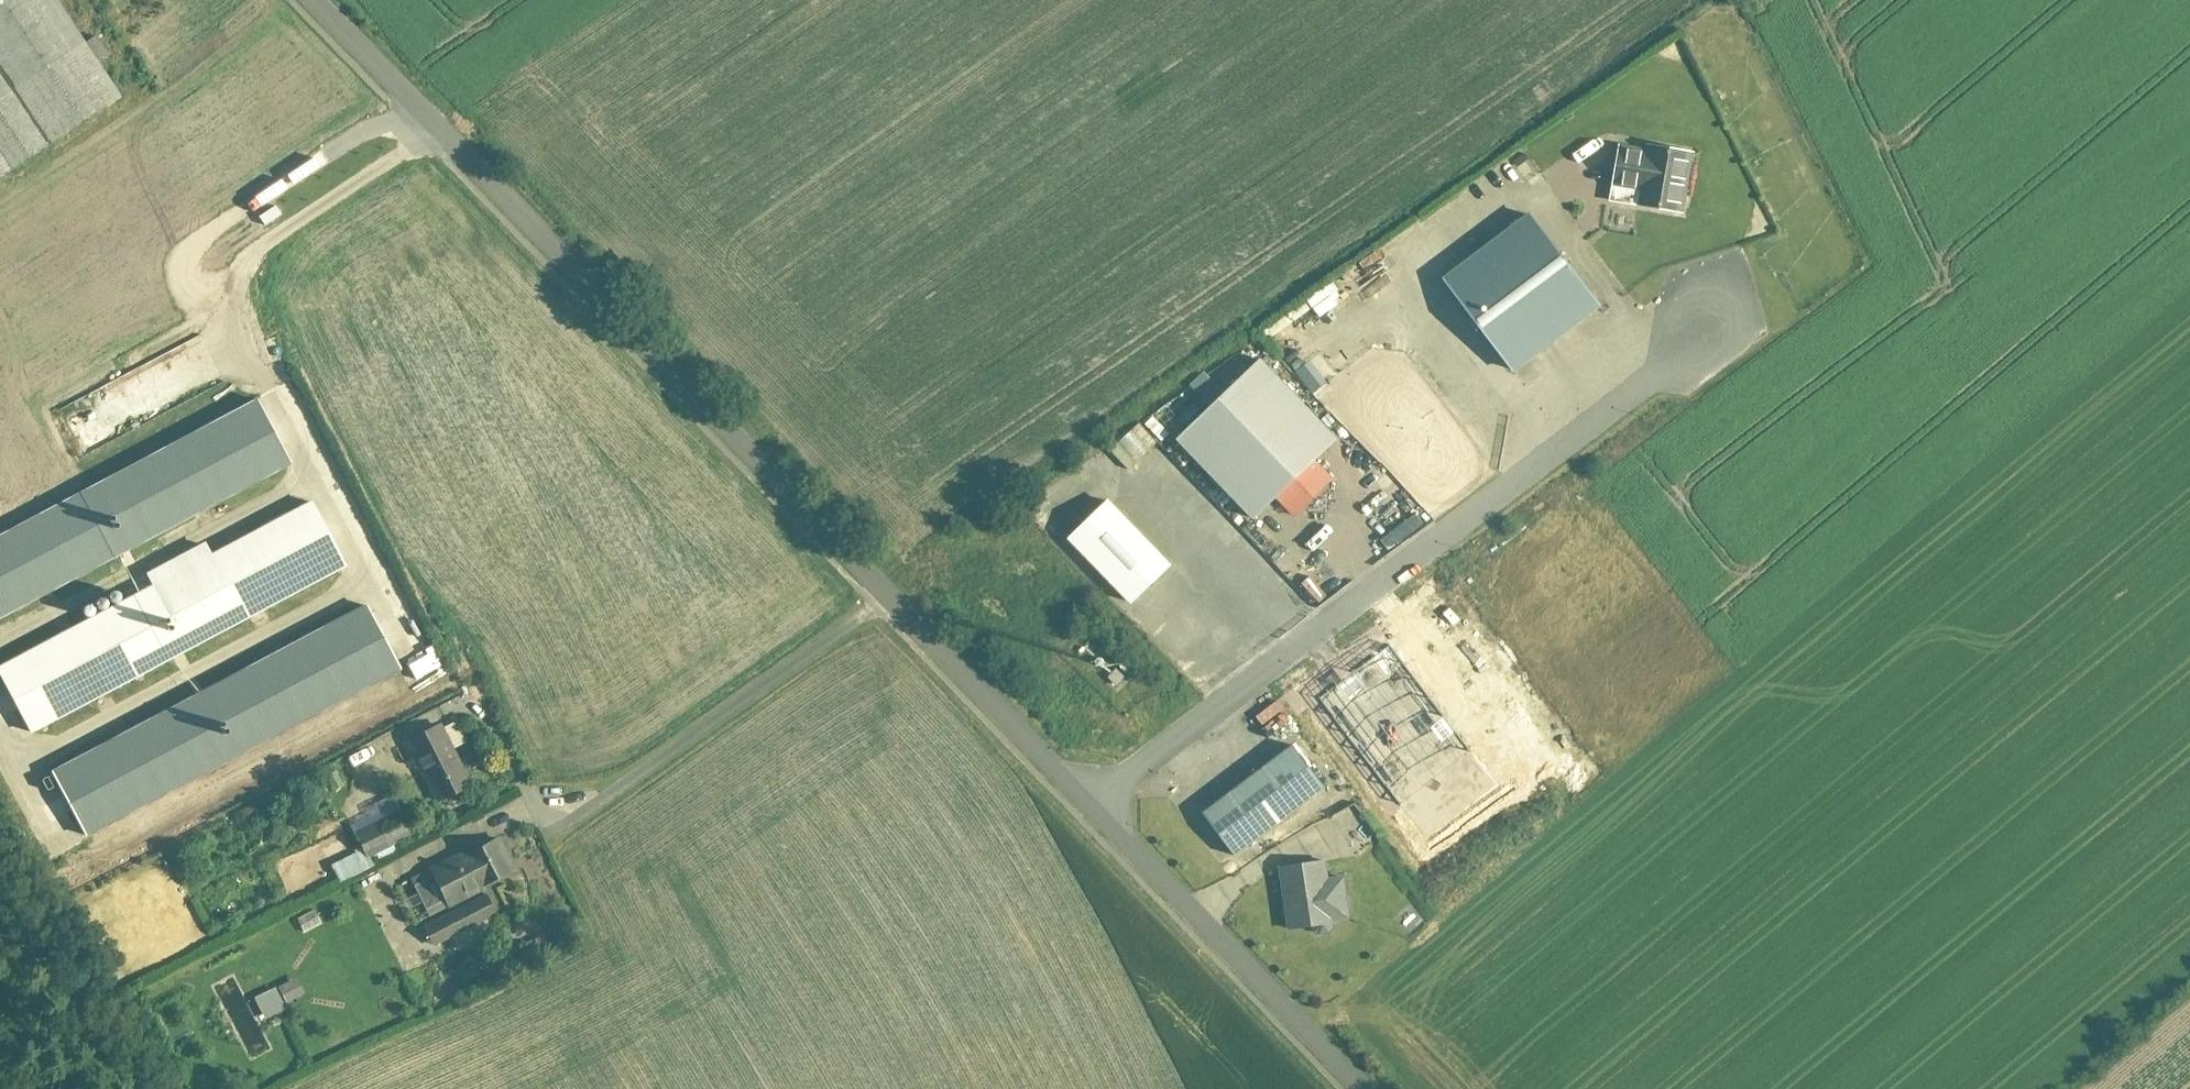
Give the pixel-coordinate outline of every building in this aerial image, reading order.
[(122,100),(58,0),(0,0),(0,178),(122,100)] [(1611,201),(1680,212),(1690,155),(1649,148),(1648,153),(1619,149),(1611,201)] [(1531,216),(1445,281),(1513,370),(1599,306),(1531,216)] [(1261,359),(1179,442),(1256,518),(1338,435),(1261,359)] [(0,544),(0,623),(293,466),(260,405),(0,544)] [(315,512),(1,677),(33,739),(348,574),(315,512)] [(374,610),(56,777),(93,847),(410,680),(374,610)] [(476,782),(457,750),(477,738),(464,716),(406,750),(438,805),(476,782)] [(1205,809),(1246,862),(1331,797),(1290,743),(1205,809)] [(364,839),(375,862),(417,841),(406,818),(364,839)] [(401,888),(423,930),(508,887),(487,845),(401,888)] [(335,872),(343,888),(379,872),(371,855),(335,872)] [(446,922),(457,944),(507,917),(496,896),(446,922)]
